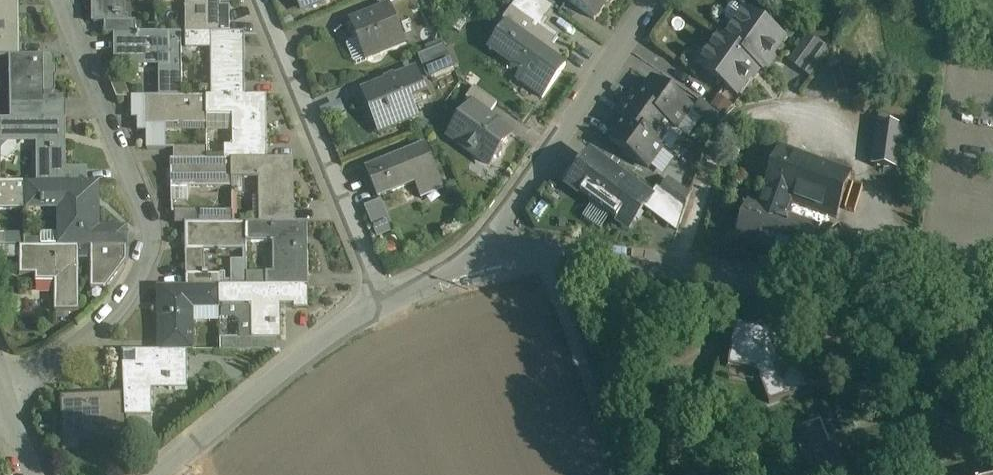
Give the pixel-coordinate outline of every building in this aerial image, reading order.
[(14,0),(0,0),(0,46),(19,45),(18,20),(15,20),(14,0)] [(94,24),(104,24),(104,23),(116,23),(116,22),(116,18),(125,18),(125,16),(122,16),(122,14),(116,14),(117,0),(94,0),(94,24)] [(187,35),(212,34),(221,34),(221,0),(188,0),(187,35)] [(305,10),(328,0),(301,0),(305,10)] [(595,18),(609,0),(570,0),(595,18)] [(390,5),(351,21),(366,59),(406,43),(390,5)] [(550,29),(515,5),(503,21),(508,24),(507,26),(537,47),(550,29)] [(736,6),(731,7),(725,15),(726,20),(735,27),(746,13),(736,6)] [(784,39),(746,12),(746,13),(735,27),(726,41),(725,42),(758,65),(758,66),(762,69),(784,39)] [(131,22),(116,22),(116,23),(104,23),(104,24),(104,35),(121,35),(137,35),(137,22),(131,23),(131,22)] [(537,47),(507,26),(490,50),(491,50),(493,47),(525,70),(518,79),(543,96),(566,64),(565,63),(563,65),(554,59),(560,51),(547,43),(542,50),(537,47)] [(212,34),(187,35),(187,49),(212,49),(212,34)] [(221,34),(212,34),(212,49),(213,85),(246,85),(246,60),(244,60),(244,34),(221,34)] [(137,35),(121,35),(121,66),(134,66),(134,59),(160,59),(160,98),(183,98),(183,35),(137,35)] [(758,65),(725,42),(726,41),(721,38),(699,67),(737,94),(758,66),(758,65)] [(809,38),(792,62),(812,77),(829,53),(809,38)] [(444,44),(422,54),(431,77),(454,68),(444,44)] [(0,46),(0,57),(19,57),(19,45),(0,46)] [(51,56),(39,57),(19,57),(9,57),(10,108),(44,108),(44,99),(44,95),(52,95),(55,92),(54,79),(51,76),(50,76),(50,69),(51,69),(54,66),(54,59),(51,56)] [(417,69),(365,90),(377,118),(388,113),(393,126),(418,116),(413,103),(428,96),(417,69)] [(692,108),(653,80),(638,100),(672,125),(677,129),(692,108)] [(246,85),(213,85),(213,98),(246,97),(246,85)] [(497,103),(475,86),(466,98),(474,103),(489,114),(497,103)] [(713,105),(728,114),(735,103),(719,94),(713,105)] [(672,125),(638,100),(634,96),(619,117),(624,120),(658,144),(659,144),(672,125)] [(207,97),(183,98),(160,98),(148,98),(148,127),(167,126),(208,126),(208,117),(207,97)] [(213,98),(207,97),(208,117),(234,116),(234,148),(268,147),(268,124),(265,125),(264,97),(213,98)] [(65,98),(44,99),(44,108),(44,120),(61,120),(61,121),(65,121),(65,98)] [(148,98),(133,99),(133,112),(139,112),(139,133),(148,133),(148,151),(167,150),(167,126),(148,127),(148,98)] [(725,117),(701,100),(693,111),(718,129),(725,117)] [(489,114),(474,103),(450,136),(489,164),(494,157),(499,157),(503,152),(502,146),(511,133),(497,123),(498,121),(489,114)] [(910,109),(881,105),(872,168),(906,173),(909,152),(930,155),(933,133),(909,129),(912,110),(910,109)] [(44,120),(44,108),(10,108),(11,120),(44,120)] [(61,120),(44,120),(11,120),(1,121),(1,142),(36,141),(36,184),(65,183),(65,170),(65,159),(61,159),(61,121),(61,120)] [(658,144),(624,120),(609,140),(649,168),(664,147),(659,144),(658,144)] [(413,149),(397,156),(399,159),(367,172),(378,200),(416,184),(422,198),(445,188),(427,144),(414,149),(413,149)] [(234,148),(226,148),(226,161),(233,161),(268,160),(268,147),(234,148)] [(208,148),(175,149),(175,161),(176,162),(209,161),(208,148)] [(851,175),(780,150),(765,194),(792,203),(837,218),(851,175)] [(590,156),(568,186),(630,230),(645,210),(652,200),(650,199),(590,156)] [(268,160),(233,161),(233,179),(260,179),(261,224),(294,224),(294,223),(295,223),(295,188),(291,188),(291,160),(268,160)] [(209,161),(176,162),(175,161),(172,161),(172,189),(233,188),(233,179),(233,161),(226,161),(209,161)] [(88,183),(88,169),(65,170),(65,183),(88,183)] [(690,195),(669,180),(661,192),(675,202),(685,209),(690,195)] [(36,184),(24,184),(24,205),(36,205),(36,207),(43,207),(43,205),(59,205),(59,233),(99,233),(99,206),(96,205),(96,185),(98,185),(98,183),(96,183),(88,183),(65,183),(36,184)] [(24,211),(24,205),(24,184),(0,184),(0,211),(24,211)] [(661,192),(657,189),(650,199),(652,200),(645,210),(661,222),(675,202),(661,192)] [(792,203),(766,194),(761,209),(749,205),(737,238),(777,251),(779,245),(809,255),(818,228),(787,218),(792,203)] [(381,201),(364,207),(376,239),(393,233),(381,201)] [(233,212),(200,212),(200,225),(233,224),(233,212)] [(294,224),(247,224),(247,243),(274,242),(275,274),(267,274),(267,287),(295,287),(309,287),(309,286),(308,251),(305,251),(304,223),(295,223),(294,223),(294,224)] [(247,243),(247,224),(200,225),(187,225),(187,252),(205,251),(247,251),(247,243)] [(128,231),(106,230),(106,233),(107,233),(107,247),(128,247),(128,231)] [(99,233),(59,233),(59,234),(59,248),(80,248),(107,247),(107,233),(106,233),(99,233)] [(59,234),(40,234),(40,248),(59,248),(59,234)] [(107,247),(80,248),(80,259),(92,258),(92,290),(107,290),(125,267),(124,267),(124,263),(128,263),(128,247),(107,247)] [(40,248),(19,248),(19,276),(35,276),(35,283),(56,283),(56,300),(80,300),(80,259),(80,248),(59,248),(40,248)] [(205,251),(187,252),(188,276),(209,276),(209,273),(206,274),(205,251)] [(221,288),(221,276),(209,276),(188,276),(188,289),(220,288),(221,288)] [(221,288),(220,288),(220,307),(252,306),(253,340),(281,340),(280,299),(295,300),(295,287),(267,287),(221,288)] [(309,309),(309,287),(295,287),(295,300),(295,310),(309,309)] [(220,307),(220,288),(188,289),(161,289),(161,291),(165,291),(165,315),(161,315),(161,341),(194,341),(194,310),(220,309),(220,307)] [(80,300),(56,300),(56,312),(80,312),(80,300)] [(786,337),(734,330),(729,368),(759,372),(772,406),(808,393),(786,337)] [(194,352),(194,341),(161,341),(162,353),(188,353),(194,352)] [(162,353),(123,353),(125,395),(126,419),(153,418),(153,387),(170,387),(170,391),(188,391),(188,353),(162,353)] [(113,395),(88,397),(88,400),(62,402),(64,433),(114,430),(114,436),(115,436),(113,395)] [(125,395),(113,395),(115,436),(127,435),(126,419),(125,395)] [(822,425),(798,434),(802,444),(798,446),(799,448),(803,446),(807,457),(831,448),(822,425)] [(807,457),(807,458),(790,464),(794,474),(813,474),(814,474),(846,474),(835,446),(831,448),(807,457)]
